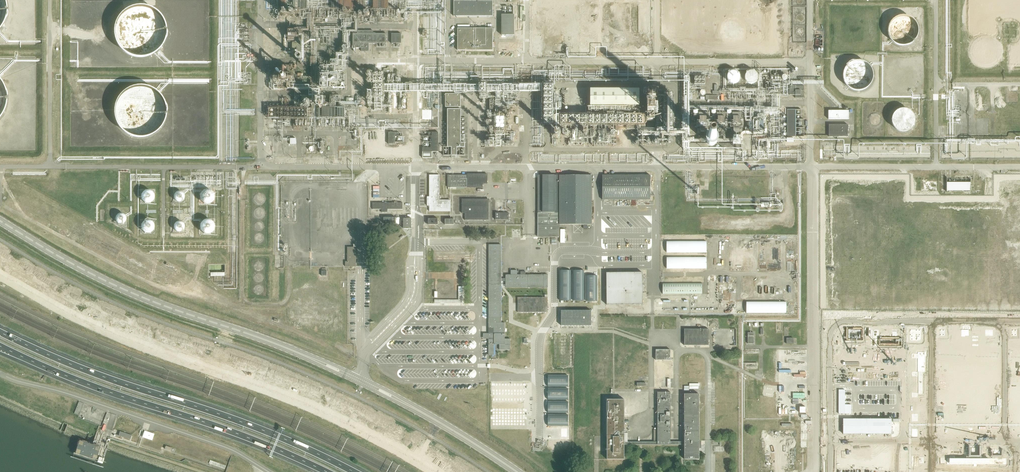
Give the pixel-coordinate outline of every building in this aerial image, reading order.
[(354,0),(333,0),(333,9),(343,9),(343,5),(350,5),(350,8),(354,8),(354,0)] [(374,9),(386,9),(386,0),(384,0),(384,3),(382,3),(382,0),(374,0),(374,9)] [(999,20),(1000,0),(973,0),(972,18),(999,20)] [(493,16),(493,1),(454,2),(454,16),(493,16)] [(166,37),(167,28),(164,20),(160,13),(153,8),(145,5),(136,5),(128,7),(121,13),(116,20),(114,29),(115,38),(119,46),(125,53),(133,56),(142,57),(150,55),(158,51),(163,45),(166,37)] [(703,7),(692,7),(691,21),(702,21),(703,7)] [(762,8),(762,24),(777,25),(778,8),(762,8)] [(514,35),(514,14),(502,15),(501,35),(514,35)] [(721,19),(720,33),(723,42),(735,43),(745,40),(746,29),(742,17),(732,16),(721,19)] [(896,44),(906,46),(916,41),(920,32),(917,23),(910,16),(901,16),(893,20),(889,27),(890,38),(896,44)] [(668,33),(678,30),(674,20),(665,23),(668,33)] [(493,28),(458,28),(458,50),(493,50),(493,28)] [(709,47),(703,28),(686,33),(691,52),(709,47)] [(761,50),(776,50),(777,33),(762,33),(761,50)] [(353,48),(353,51),(359,51),(359,48),(355,48),(361,48),(361,51),(369,51),(369,44),(386,44),(387,34),(353,34),(353,48)] [(392,34),(392,43),(402,43),(402,34),(392,34)] [(1002,53),(998,39),(987,35),(976,39),(972,49),(975,62),(986,66),(998,62),(1002,53)] [(321,64),(321,63),(321,62),(320,61),(319,60),(318,59),(317,58),(316,58),(315,58),(313,58),(312,58),(311,58),(310,59),(309,60),(308,62),(308,64),(308,66),(309,67),(310,68),(311,69),(312,70),(313,70),(314,71),(315,71),(317,70),(319,69),(320,68),(321,67),(321,65),(321,64)] [(850,89),(861,91),(870,86),(874,77),(872,67),(864,61),(855,61),(848,64),(843,72),(845,83),(850,89)] [(329,82),(338,82),(337,71),(330,72),(330,79),(325,79),(326,84),(320,84),(320,90),(329,89),(329,82)] [(741,77),(741,76),(740,75),(740,74),(739,73),(738,72),(737,71),(735,71),(734,71),(732,71),(731,71),(730,72),(729,73),(728,74),(728,76),(728,77),(728,78),(728,79),(729,81),(729,82),(730,82),(731,83),(733,84),(734,84),(735,84),(737,84),(738,83),(739,82),(740,81),(740,80),(741,79),(741,77)] [(758,78),(758,76),(758,75),(757,74),(756,73),(755,72),(754,71),(753,71),(751,71),(750,71),(749,72),(747,73),(746,74),(745,75),(745,77),(745,78),(745,79),(746,80),(746,82),(747,83),(748,84),(749,84),(751,84),(752,84),(755,84),(756,83),(757,82),(758,80),(758,79),(758,78)] [(385,72),(367,72),(367,84),(373,84),(373,91),(370,91),(370,97),(384,98),(385,72)] [(501,85),(489,84),(489,88),(493,88),(493,90),(495,90),(495,93),(498,93),(498,88),(500,88),(501,85)] [(166,117),(166,108),(164,100),(159,93),(153,88),(145,85),(136,85),(128,88),(121,93),(116,101),(114,109),(115,118),(118,126),(125,133),(133,137),(142,138),(150,136),(157,131),(163,125),(166,117)] [(476,86),(459,85),(459,88),(462,88),(461,93),(464,93),(464,91),(466,91),(466,90),(476,90),(476,86)] [(804,98),(804,86),(795,86),(790,86),(790,95),(795,95),(795,98),(804,98)] [(639,89),(591,89),(591,106),(639,106),(639,89)] [(445,94),(446,107),(461,107),(461,94),(445,94)] [(461,109),(448,109),(447,122),(447,126),(447,130),(447,147),(451,147),(451,155),(457,155),(457,147),(465,147),(465,143),(461,143),(461,142),(461,134),(461,130),(461,126),(461,122),(461,118),(461,109)] [(787,136),(795,136),(795,109),(787,109),(787,136)] [(898,130),(907,131),(912,127),(915,119),(912,113),(906,110),(898,111),(893,117),(894,125),(898,130)] [(848,119),(848,111),(828,111),(828,119),(848,119)] [(700,126),(700,131),(707,131),(707,127),(710,127),(710,121),(708,121),(707,113),(699,113),(699,126),(700,126)] [(734,113),(733,125),(743,126),(743,122),(740,122),(740,115),(735,115),(736,113),(734,113)] [(848,136),(848,125),(829,125),(828,136),(848,136)] [(396,132),(396,142),(404,142),(405,135),(403,135),(403,132),(396,132)] [(439,132),(432,132),(432,148),(423,148),(423,158),(432,158),(432,152),(438,152),(439,132)] [(424,147),(432,147),(432,133),(426,133),(426,135),(424,135),(424,147)] [(708,135),(710,146),(717,145),(715,134),(708,135)] [(467,175),(448,175),(448,188),(448,190),(464,189),(464,188),(483,188),(483,184),(487,184),(488,174),(467,174),(467,175)] [(440,200),(440,175),(429,175),(429,197),(427,197),(427,206),(430,206),(430,212),(451,212),(451,200),(440,200)] [(538,175),(538,232),(538,237),(560,237),(560,225),(592,225),(592,175),(559,175),(538,175)] [(651,200),(651,175),(603,175),(603,200),(632,200),(646,200),(651,200)] [(970,190),(970,182),(947,182),(947,191),(970,190)] [(215,196),(215,194),(215,193),(214,191),(213,190),(212,189),(210,188),(208,188),(207,188),(206,188),(204,189),(203,190),(202,190),(201,192),(200,193),(200,194),(200,196),(200,197),(200,199),(201,201),(202,202),(203,203),(205,203),(206,204),(208,204),(210,203),(211,203),(212,202),(213,201),(214,200),(215,199),(215,197),(215,196)] [(154,196),(154,195),(153,193),(153,192),(152,191),(151,191),(150,190),(149,190),(148,189),(146,189),(145,190),(144,190),(143,191),(142,192),(142,193),(141,194),(141,196),(141,197),(141,198),(143,200),(144,201),(144,202),(146,202),(147,202),(148,202),(150,202),(151,201),(152,201),(153,200),(153,199),(154,197),(154,196)] [(185,196),(185,194),(184,193),(184,192),(183,191),(181,190),(180,190),(179,190),(178,190),(177,190),(176,191),(175,191),(174,193),(173,194),(173,196),(173,197),(174,198),(174,199),(175,200),(177,201),(178,201),(179,201),(181,201),(182,200),(183,200),(184,198),(185,197),(185,196)] [(489,199),(463,199),(462,214),(465,214),(465,220),(489,220),(489,199)] [(403,203),(373,203),(373,209),(382,209),(382,212),(388,212),(388,209),(403,209),(403,203)] [(127,218),(127,217),(126,215),(126,214),(125,213),(123,212),(121,212),(120,212),(119,212),(117,213),(116,214),(116,215),(115,216),(115,217),(116,219),(116,220),(117,221),(117,222),(119,223),(121,223),(122,223),(123,223),(125,221),(126,220),(127,219),(127,218)] [(215,226),(215,225),(215,223),(214,222),(213,221),(211,220),(210,219),(208,218),(207,218),(204,219),(203,220),(201,221),(201,222),(200,223),(199,225),(199,226),(200,228),(200,229),(201,231),(202,232),(203,233),(204,234),(206,234),(207,234),(209,234),(210,234),(212,233),(213,232),(214,231),(215,229),(215,228),(215,226)] [(404,221),(401,221),(401,218),(384,218),(385,223),(401,223),(401,225),(404,225),(404,229),(412,229),(412,218),(404,218),(404,221)] [(155,226),(154,224),(154,223),(153,222),(153,221),(152,220),(151,220),(148,219),(147,219),(146,220),(144,220),(143,221),(143,222),(142,223),(141,224),(141,226),(141,227),(142,228),(142,229),(143,230),(144,231),(145,232),(147,233),(149,233),(150,232),(151,232),(153,231),(153,230),(154,229),(154,227),(155,226)] [(185,227),(185,226),(185,225),(184,224),(184,223),(183,222),(181,221),(179,220),(178,221),(177,221),(175,222),(174,224),(173,225),(173,226),(174,228),(174,229),(175,230),(176,231),(178,232),(179,232),(180,232),(181,232),(183,231),(184,230),(184,229),(185,228),(185,227)] [(707,252),(707,241),(666,241),(666,252),(707,252)] [(501,323),(501,284),(502,284),(502,281),(506,281),(506,287),(548,287),(548,274),(544,274),(544,275),(517,274),(517,270),(511,270),(511,274),(506,275),(506,278),(502,278),(502,245),(489,245),(489,333),(483,333),(483,339),(489,339),(489,355),(494,355),(494,344),(500,344),(500,350),(510,350),(510,339),(505,339),(505,323),(501,323)] [(356,247),(348,247),(347,261),(345,261),(345,267),(356,267),(356,247)] [(706,268),(706,257),(667,257),(667,268),(706,268)] [(571,271),(560,271),(560,301),(571,301),(571,271)] [(584,271),(573,271),(573,301),(584,301),(584,271)] [(642,273),(607,273),(607,304),(642,304),(642,273)] [(597,276),(586,276),(586,301),(597,301),(597,276)] [(663,283),(663,294),(702,294),(702,283),(663,283)] [(548,298),(518,297),(518,312),(548,312),(548,298)] [(746,309),(746,314),(786,314),(786,302),(746,302),(746,309)] [(591,311),(561,311),(561,327),(591,327),(591,311)] [(684,329),(684,345),(709,345),(709,329),(684,329)] [(838,342),(838,331),(824,331),(824,342),(838,342)] [(975,339),(975,353),(996,353),(996,342),(987,342),(987,339),(975,339)] [(670,360),(671,350),(656,350),(656,360),(670,360)] [(568,375),(548,375),(548,387),(568,387),(568,375)] [(965,386),(996,386),(996,376),(965,376),(965,386)] [(568,388),(548,389),(548,400),(568,400),(568,388)] [(657,392),(658,430),(654,430),(654,442),(654,445),(670,445),(670,442),(671,392),(657,392)] [(684,394),(684,442),(684,445),(684,459),(699,459),(699,449),(701,449),(701,441),(699,441),(699,394),(684,394)] [(625,399),(607,399),(607,459),(624,459),(624,445),(628,445),(628,442),(628,433),(624,433),(625,399)] [(79,415),(83,403),(79,402),(74,413),(79,415)] [(568,402),(548,402),(548,413),(568,413),(568,402)] [(995,402),(965,402),(965,413),(995,413),(995,402)] [(568,415),(548,415),(548,426),(568,426),(568,415)] [(131,435),(120,431),(118,436),(122,437),(122,436),(124,437),(130,439),(131,435)] [(154,434),(144,431),(142,437),(152,440),(154,434)] [(79,440),(75,453),(96,460),(100,447),(79,440)] [(209,464),(225,469),(226,466),(210,460),(209,464)] [(994,463),(974,463),(974,471),(994,471),(994,463)]
